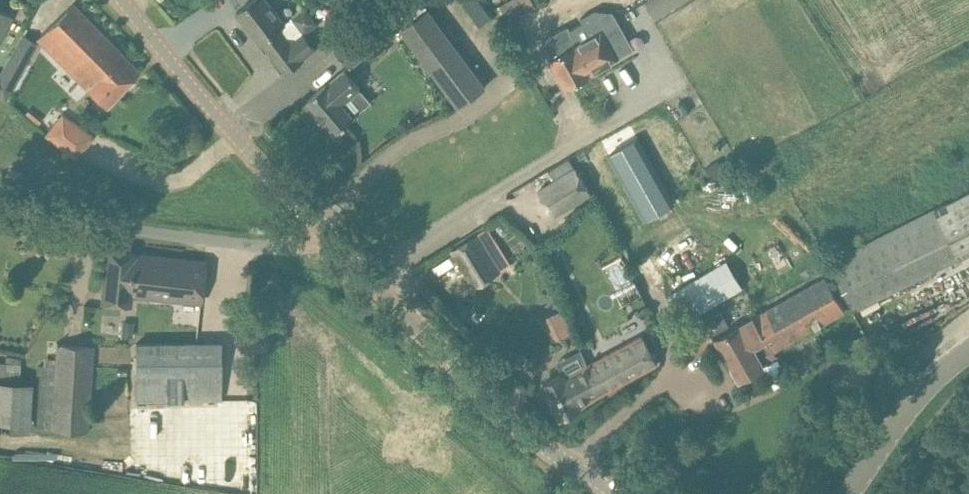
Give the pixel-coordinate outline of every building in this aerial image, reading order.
[(261,41),(285,22),(269,0),(252,0),(237,12),(260,42),(261,41)] [(369,0),(342,0),(338,2),(348,17),(370,2),(369,0)] [(69,70),(105,36),(72,3),(37,38),(69,70)] [(10,15),(0,9),(0,33),(10,15)] [(428,9),(402,28),(459,105),(486,86),(428,9)] [(603,67),(602,64),(628,49),(608,13),(592,12),(580,19),(582,22),(570,29),(594,72),(603,67)] [(315,48),(291,17),(285,22),(261,41),(285,73),(304,59),(303,58),(315,48)] [(364,22),(334,48),(350,66),(380,40),(364,22)] [(562,52),(550,59),(566,88),(594,72),(570,29),(554,38),(562,52)] [(139,70),(105,36),(69,70),(86,88),(88,86),(106,103),(139,70)] [(5,101),(25,63),(9,55),(0,71),(0,98),(5,101)] [(336,132),(354,116),(363,108),(352,95),(360,87),(345,69),(326,85),(326,84),(308,99),(336,132)] [(90,137),(62,115),(47,134),(75,156),(90,137)] [(706,168),(712,178),(725,170),(718,160),(706,168)] [(576,168),(538,191),(554,216),(591,192),(576,168)] [(852,307),(858,303),(860,307),(944,264),(947,269),(954,265),(964,260),(961,255),(967,252),(968,251),(968,191),(829,261),(852,307)] [(649,253),(669,282),(710,254),(691,225),(649,253)] [(452,249),(475,286),(499,271),(476,234),(452,249)] [(205,260),(107,250),(102,300),(131,303),(132,293),(200,301),(205,260)] [(616,292),(634,287),(623,255),(606,261),(616,292)] [(798,292),(755,316),(773,349),(847,308),(829,275),(826,276),(813,284),(814,286),(799,294),(798,292)] [(561,338),(576,331),(565,308),(550,315),(561,338)] [(675,342),(687,361),(717,343),(712,334),(729,324),(721,310),(703,321),(702,320),(692,326),(695,331),(675,342)] [(716,337),(739,379),(765,365),(763,363),(776,355),(773,349),(755,316),(716,337)] [(154,321),(125,317),(123,331),(152,335),(154,321)] [(641,335),(587,362),(602,393),(657,363),(641,335)] [(220,342),(137,342),(137,398),(221,398),(220,342)] [(87,430),(93,346),(56,343),(55,367),(39,366),(35,427),(87,430)] [(21,358),(5,357),(5,362),(0,361),(0,429),(29,431),(32,382),(20,381),(21,358)] [(602,393),(587,362),(544,384),(561,417),(580,407),(579,406),(602,393)]
